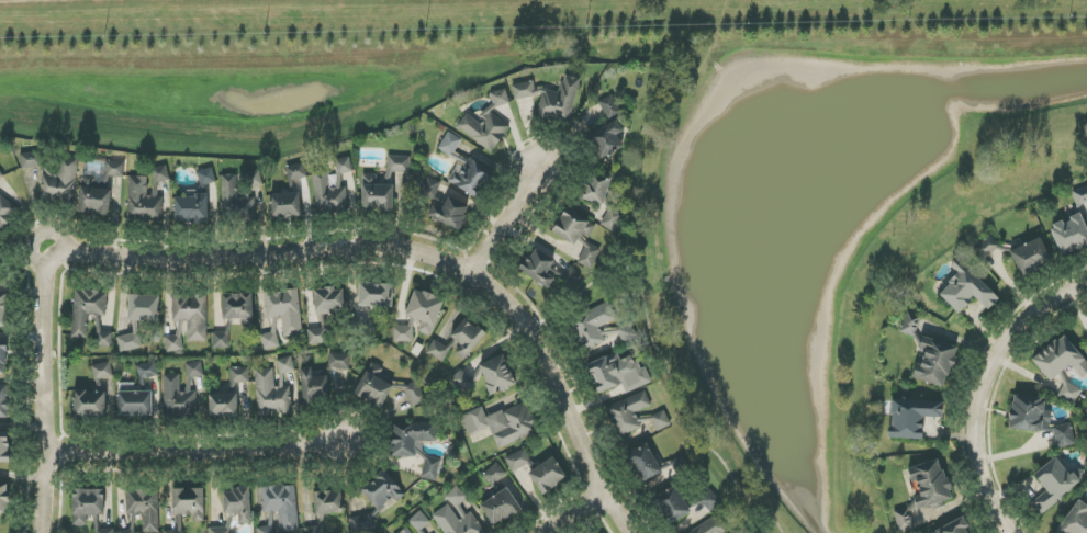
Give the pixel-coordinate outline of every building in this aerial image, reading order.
[(537,119),(545,118),(570,123),(581,78),(564,75),(561,93),(541,89),(535,90),(534,82),(512,85),(515,100),(534,97),(537,119)] [(490,93),(494,108),(510,104),(506,89),(490,93)] [(606,119),(620,114),(613,96),(599,102),(606,119)] [(510,125),(487,111),(481,121),(467,112),(456,129),(494,152),(510,125)] [(587,137),(599,161),(624,149),(618,136),(624,133),(619,122),(587,137)] [(476,198),(491,170),(456,151),(462,140),(448,132),(438,150),(459,161),(448,182),(476,198)] [(21,168),(42,168),(43,202),(77,201),(76,159),(57,159),(57,164),(43,165),(43,153),(21,153),(21,168)] [(363,174),(361,210),(394,212),(395,192),(397,192),(399,173),(409,174),(410,157),(387,156),(385,185),(377,184),(377,175),(363,174)] [(314,174),(316,212),(351,210),(348,158),(336,159),(336,172),(314,174)] [(110,216),(112,177),(124,178),(125,163),(105,161),(104,177),(82,176),(79,213),(110,216)] [(308,178),(305,163),(285,167),(291,193),(298,191),(296,180),(308,178)] [(127,177),(128,221),(163,220),(162,183),(169,183),(168,167),(152,167),(153,195),(149,195),(148,176),(127,177)] [(175,197),(175,223),(216,223),(215,170),(198,170),(199,191),(189,191),(189,197),(175,197)] [(223,218),(261,217),(259,173),(221,174),(223,218)] [(588,173),(582,200),(605,205),(611,178),(588,173)] [(443,184),(428,177),(420,194),(435,201),(443,184)] [(1076,205),(1086,203),(1086,188),(1073,190),(1076,205)] [(301,217),(300,194),(272,194),(272,218),(301,217)] [(1,235),(19,209),(0,195),(0,234),(1,235)] [(468,204),(448,198),(445,209),(432,205),(428,220),(461,229),(468,204)] [(588,239),(596,227),(567,208),(552,232),(575,246),(582,235),(588,239)] [(1082,214),(1050,225),(1061,256),(1086,246),(1086,228),(1082,214)] [(985,259),(1000,247),(990,235),(975,248),(985,259)] [(1020,275),(1052,261),(1042,238),(1010,251),(1020,275)] [(573,260),(595,273),(606,254),(585,241),(573,260)] [(520,271),(550,290),(557,278),(571,287),(579,275),(566,266),(561,273),(551,267),(555,261),(534,248),(520,271)] [(999,300),(964,263),(936,290),(958,314),(975,297),(988,310),(999,300)] [(394,284),(361,283),(360,319),(355,319),(354,334),(370,334),(371,306),(393,307),(394,284)] [(344,288),(314,289),(315,315),(345,314),(344,288)] [(445,301),(416,289),(405,314),(422,321),(418,331),(431,336),(445,301)] [(73,338),(93,338),(93,348),(113,349),(113,330),(106,330),(107,291),(74,290),(73,338)] [(302,335),(299,290),(264,292),(266,318),(282,317),(284,336),(302,335)] [(241,327),(254,327),(253,293),(222,294),(223,320),(241,319),(241,327)] [(159,322),(160,296),(130,295),(129,321),(159,322)] [(208,341),(206,295),(173,296),(174,323),(178,322),(178,336),(166,336),(166,353),(184,352),(184,342),(208,341)] [(605,343),(599,328),(616,321),(610,306),(569,322),(582,353),(605,343)] [(488,339),(472,317),(448,333),(454,343),(450,345),(460,359),(488,339)] [(280,348),(279,338),(283,338),(281,318),(271,319),(273,333),(261,335),(263,350),(280,348)] [(394,324),(394,342),(413,342),(414,324),(394,324)] [(308,329),(309,345),(328,345),(327,328),(308,329)] [(632,341),(630,328),(608,331),(609,344),(632,341)] [(142,349),(139,333),(118,337),(120,352),(142,349)] [(213,333),(213,349),(229,349),(229,333),(213,333)] [(1082,379),(1086,375),(1086,362),(1064,335),(1033,361),(1050,382),(1070,365),(1082,379)] [(915,379),(946,388),(957,347),(923,337),(920,349),(923,349),(915,379)] [(426,354),(442,363),(451,349),(434,340),(426,354)] [(350,370),(351,355),(330,353),(328,368),(350,370)] [(599,394),(622,385),(625,393),(652,383),(645,367),(639,369),(633,355),(620,361),(617,353),(587,365),(599,394)] [(490,395),(516,386),(504,355),(479,364),(490,395)] [(276,360),(280,375),(295,371),(292,357),(276,360)] [(383,408),(393,385),(379,378),(384,368),(370,361),(354,394),(383,408)] [(95,381),(114,377),(110,362),(91,366),(95,381)] [(139,379),(158,377),(156,362),(137,365),(139,379)] [(203,377),(202,362),(186,363),(187,378),(203,377)] [(249,368),(230,368),(231,383),(249,383),(249,368)] [(274,368),(255,369),(258,413),(291,412),(290,387),(275,388),(274,368)] [(301,369),(303,400),(329,399),(328,377),(313,377),(313,368),(301,369)] [(449,381),(462,395),(474,384),(462,370),(449,381)] [(180,374),(163,375),(164,417),(197,416),(196,379),(186,380),(187,392),(180,392),(180,374)] [(107,418),(107,380),(95,381),(95,390),(74,391),(75,418),(107,418)] [(405,387),(409,404),(425,399),(420,382),(405,387)] [(1082,389),(1064,382),(1059,396),(1077,403),(1082,389)] [(135,384),(120,383),(119,416),(152,417),(153,392),(135,391),(135,384)] [(652,406),(646,391),(605,408),(618,438),(641,429),(634,413),(652,406)] [(238,394),(210,395),(211,418),(238,417),(238,394)] [(1010,429),(1056,433),(1055,446),(1070,447),(1072,427),(1051,425),(1052,412),(1043,411),(1044,398),(1013,396),(1010,429)] [(923,439),(923,418),(943,418),(944,401),(891,400),(890,439),(923,439)] [(499,449),(537,433),(524,402),(486,418),(482,408),(461,416),(469,436),(490,428),(499,449)] [(658,431),(671,425),(664,411),(651,418),(658,431)] [(436,441),(436,424),(391,424),(392,458),(416,458),(416,441),(436,441)] [(11,463),(10,432),(0,432),(0,463),(11,463)] [(662,474),(649,446),(628,456),(641,483),(662,474)] [(532,463),(526,449),(505,458),(511,473),(532,463)] [(421,478),(436,482),(442,461),(427,456),(421,478)] [(1040,515),(1080,484),(1058,456),(1034,475),(1046,491),(1031,503),(1040,515)] [(528,474),(543,495),(567,479),(553,457),(528,474)] [(908,468),(912,485),(917,483),(920,495),(914,497),(917,510),(953,500),(941,459),(908,468)] [(491,487),(507,476),(498,463),(482,474),(491,487)] [(405,496),(386,470),(361,489),(378,511),(393,499),(396,503),(405,496)] [(8,511),(9,484),(0,484),(0,511),(8,511)] [(296,486),(262,487),(263,514),(278,513),(279,532),(298,532),(296,486)] [(653,499),(668,526),(691,513),(676,486),(653,499)] [(204,488),(173,489),(174,516),(193,515),(193,522),(205,521),(204,488)] [(457,488),(443,497),(448,505),(433,515),(444,532),(486,532),(457,488)] [(495,528),(522,510),(507,488),(480,506),(495,528)] [(160,532),(158,489),(127,491),(127,515),(143,514),(143,532),(145,532),(160,532)] [(251,524),(250,489),(223,490),(224,515),(239,515),(239,524),(251,524)] [(74,526),(87,526),(87,516),(105,515),(105,490),(73,490),(74,526)] [(343,514),(342,491),(314,492),(315,515),(343,514)] [(1079,501),(1056,532),(1086,532),(1086,506),(1079,501)] [(422,530),(431,524),(422,511),(407,521),(410,526),(400,532),(424,532),(422,530)] [(370,514),(351,519),(356,532),(360,532),(374,529),(370,514)] [(306,532),(324,532),(323,516),(316,517),(316,527),(306,527),(306,532)] [(728,532),(721,517),(687,532),(725,532),(728,532)] [(967,520),(928,532),(971,532),(967,520)]
